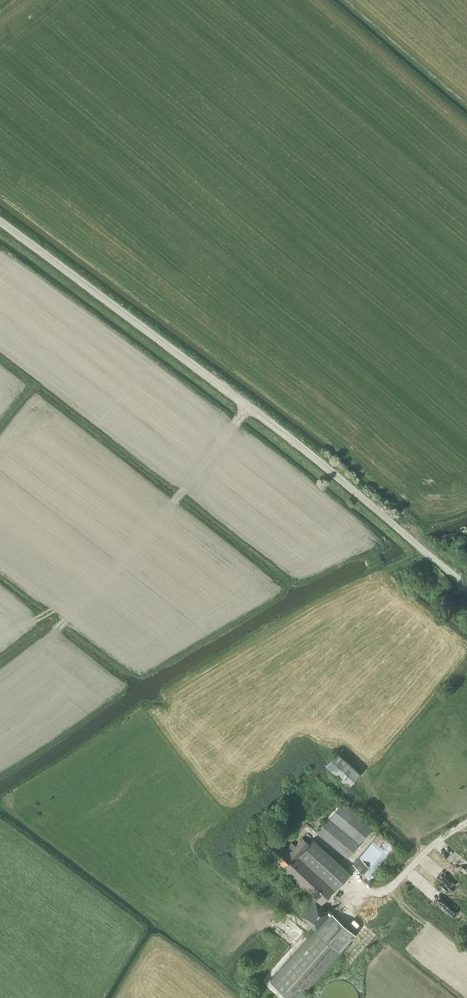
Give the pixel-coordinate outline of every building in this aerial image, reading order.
[(348,784),(359,772),(336,751),(326,764),(348,784)] [(347,857),(373,827),(342,801),(316,831),(347,857)] [(302,837),(290,853),(266,831),(257,841),(283,865),(281,868),(315,899),(300,915),(306,921),(305,922),(315,930),(270,981),(290,997),(298,997),(355,934),(331,912),(329,913),(323,908),(324,907),(321,904),(350,872),(313,838),(309,843),(302,837)] [(370,880),(397,848),(379,832),(364,852),(353,864),(370,880)] [(358,997),(358,996),(358,995),(358,993),(357,992),(357,991),(356,989),(355,988),(354,987),(354,986),(353,985),(352,985),(350,983),(349,982),(348,982),(347,981),(346,981),(345,980),(344,980),(341,979),(340,979),(339,979),(336,980),(334,980),(333,981),(331,981),(329,982),(328,983),(327,984),(326,985),(325,986),(324,987),(324,988),(323,989),(322,990),(322,991),(321,992),(321,993),(321,995),(320,996),(320,997),(358,997)]
